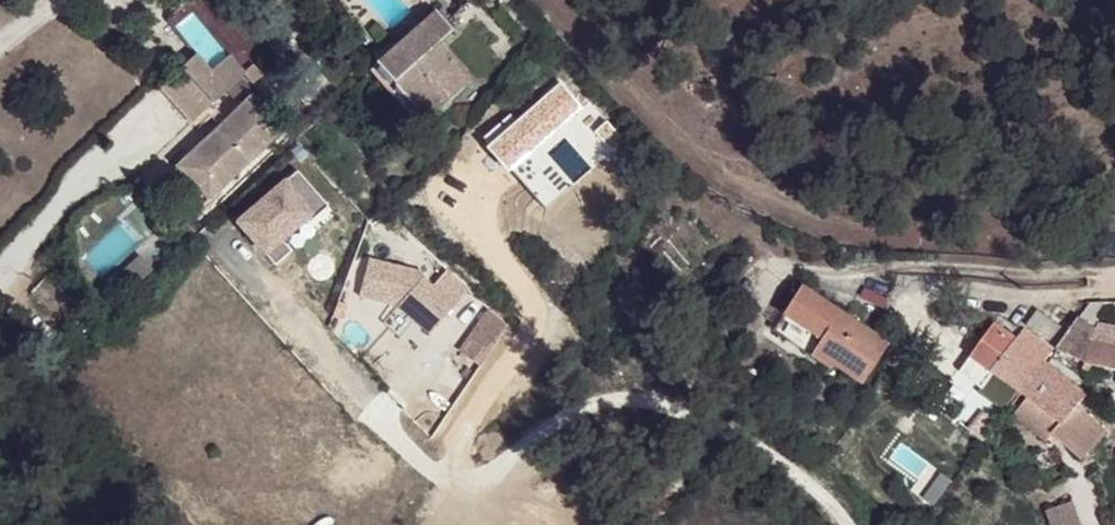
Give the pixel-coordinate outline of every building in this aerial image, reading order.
[(446,49),(438,56),(433,49),(440,43),(455,29),(438,9),(376,64),(427,122),(474,81),(446,49)] [(433,49),(438,56),(446,49),(440,43),(433,49)] [(196,56),(160,89),(191,123),(244,74),(245,73),(229,56),(212,73),(196,56)] [(245,73),(244,74),(253,84),(263,75),(254,65),(245,73)] [(179,167),(210,200),(283,130),(252,97),(179,167)] [(293,168),(233,218),(270,263),(286,248),(276,237),(304,214),(307,218),(324,204),(293,168)] [(192,216),(179,229),(188,239),(202,225),(192,216)] [(802,285),(783,315),(819,338),(808,355),(830,369),(832,366),(860,384),(888,342),(802,285)] [(102,290),(93,298),(108,314),(116,306),(102,290)] [(1057,351),(1086,363),(1083,369),(1089,372),(1093,365),(1114,369),(1114,346),(1093,341),(1105,302),(1091,303),(1075,324),(1057,351)] [(1038,311),(1027,326),(1054,345),(1065,329),(1038,311)] [(819,338),(783,315),(772,331),(808,355),(819,338)] [(992,372),(1021,393),(1045,362),(1055,349),(1025,329),(1017,340),(994,324),(959,373),(981,388),(992,372)] [(1045,362),(1021,393),(1027,397),(1013,417),(1047,442),(1053,434),(1080,459),(1106,430),(1078,405),(1087,395),(1045,362)] [(1047,512),(1051,524),(1081,524),(1073,503),(1047,512)]
